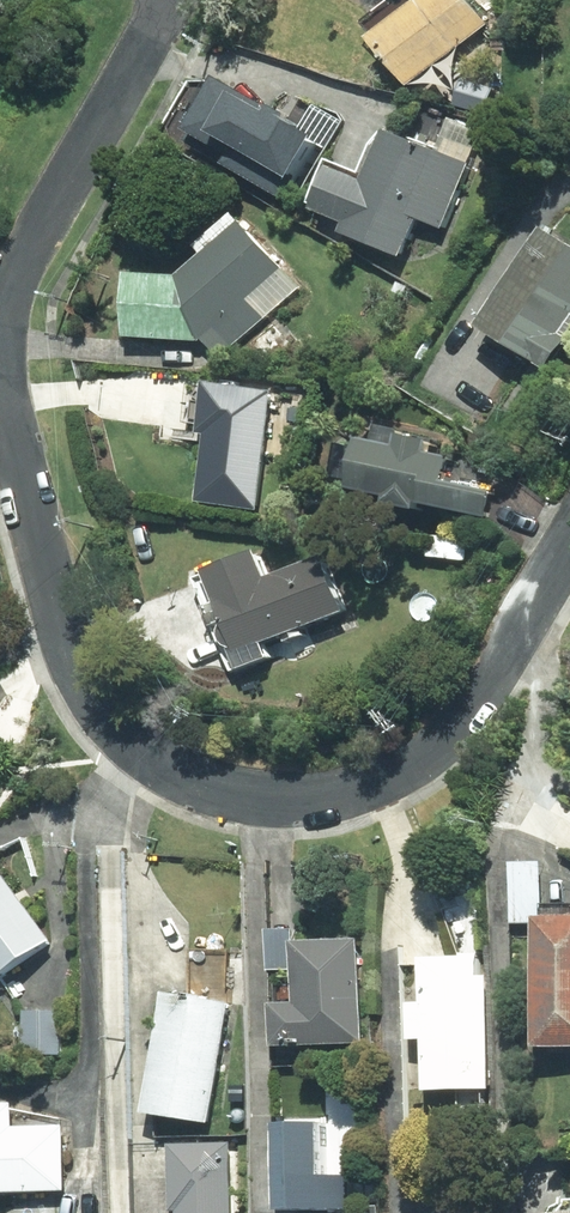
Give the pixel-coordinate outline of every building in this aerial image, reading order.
[(417,88),(496,27),(476,0),(424,0),(377,37),(417,88)] [(409,258),(424,220),(450,230),(476,163),(395,131),(375,183),(344,171),(327,214),(358,226),(354,237),(409,258)] [(307,288),(242,215),(205,248),(210,254),(186,276),(135,274),(133,340),(210,342),(226,360),(307,288)] [(552,228),(488,330),(558,374),(569,354),(569,240),(552,228)] [(280,389),(214,383),(174,380),(170,424),(210,428),(203,507),(269,513),(280,389)] [(374,440),(365,491),(503,518),(513,467),(374,440)] [(472,536),(436,533),(433,559),(470,563),(472,536)] [(281,660),(274,644),(363,608),(340,551),(279,576),(268,550),(223,569),(201,578),(241,676),(281,660)] [(8,979),(59,942),(0,861),(0,968),(8,979)] [(545,864),(518,863),(517,924),(543,925),(545,864)] [(552,918),(546,1047),(569,1048),(569,919),(552,918)] [(301,930),(273,930),(272,971),(300,972),(301,930)] [(305,1004),(281,1004),(283,1047),(368,1044),(365,942),(304,944),(305,1004)] [(235,955),(196,954),(194,994),(233,996),(235,955)] [(494,978),(486,978),(486,958),(430,957),(430,1003),(419,1003),(419,1042),(435,1042),(434,1091),(492,1092),(494,978)] [(218,1125),(234,1005),(170,997),(155,1117),(218,1125)] [(66,1013),(31,1010),(26,1056),(61,1060),(66,1013)] [(26,1197),(26,1194),(71,1195),(73,1131),(19,1129),(20,1105),(0,1105),(0,1197),(26,1197)] [(357,1125),(289,1124),(287,1210),(355,1211),(357,1125)] [(235,1145),(202,1145),(202,1149),(173,1149),(174,1212),(236,1212),(235,1145)]
